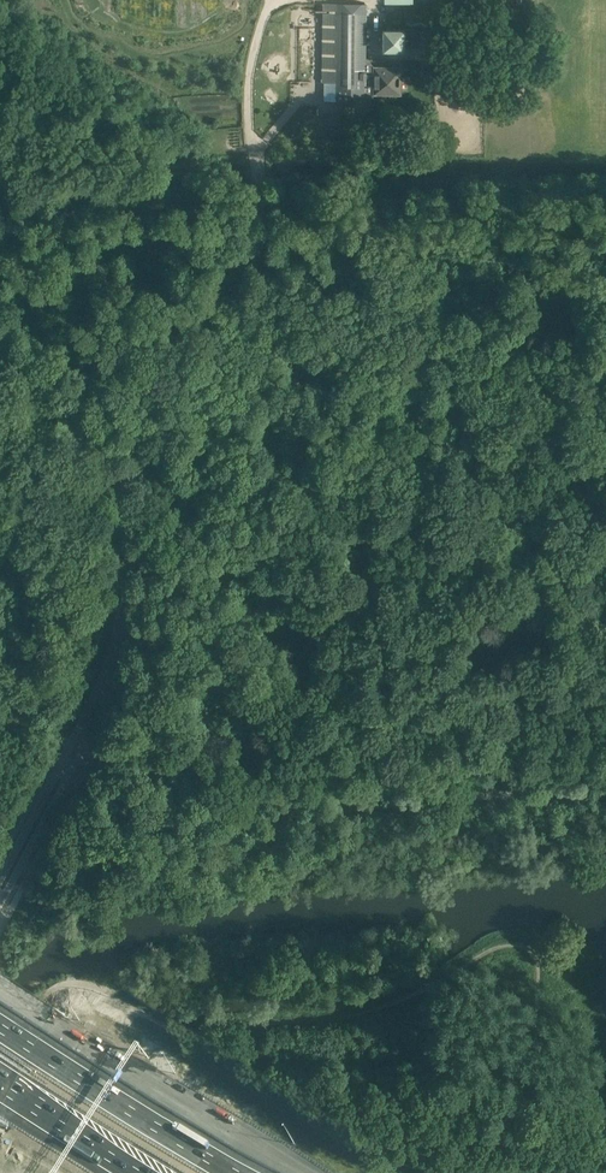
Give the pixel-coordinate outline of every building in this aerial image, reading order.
[(337,4),(337,12),(336,82),(324,81),(324,100),(336,100),(366,101),(368,101),(369,96),(371,96),(376,92),(376,67),(371,63),(366,63),(366,4),(337,4)] [(405,26),(384,26),(383,47),(405,47),(405,26)] [(400,68),(376,67),(376,92),(396,92),(399,89),(400,68)]
